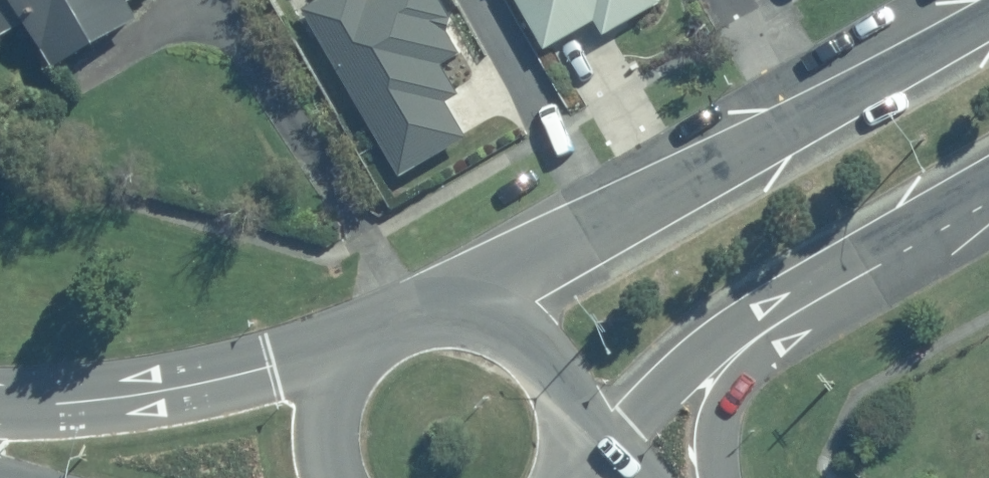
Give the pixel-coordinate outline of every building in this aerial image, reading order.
[(1,35),(27,21),(55,67),(141,16),(131,0),(0,0),(0,33),(1,35)] [(304,8),(402,177),(469,137),(448,101),(460,95),(442,63),(460,53),(449,31),(452,19),(441,0),(318,0),(304,8)] [(662,1),(661,0),(518,0),(546,49),(595,21),(604,35),(662,1)]
